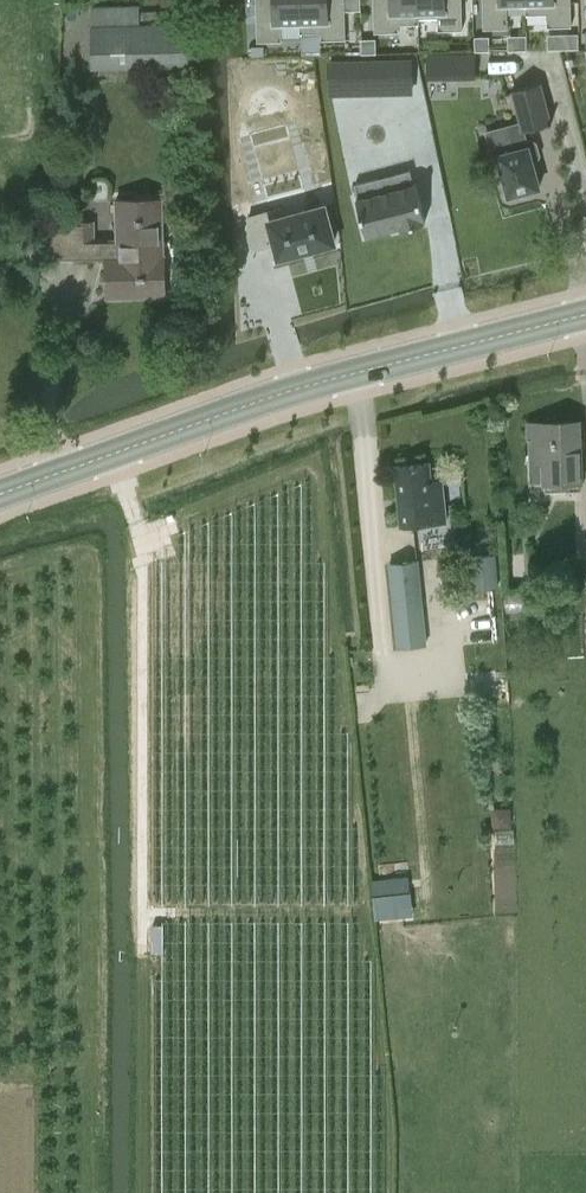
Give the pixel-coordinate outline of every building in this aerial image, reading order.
[(258,41),(282,41),(282,37),(281,22),(300,21),(301,21),(300,0),(256,0),(258,41)] [(301,21),(300,21),(300,32),(321,32),(321,39),(346,39),(345,10),(361,10),(360,0),(300,0),(301,21)] [(374,32),(399,31),(398,23),(420,23),(419,17),(418,17),(418,0),(374,0),(374,32)] [(418,17),(419,17),(438,17),(438,30),(462,29),(462,0),(418,0),(418,17)] [(483,28),(508,27),(507,3),(526,2),(527,2),(527,0),(483,0),(483,28)] [(527,2),(526,2),(526,27),(572,26),(571,0),(527,0),(527,2)] [(91,4),(91,24),(90,24),(91,67),(189,64),(188,21),(156,22),(156,9),(139,10),(139,3),(91,4)] [(567,33),(567,49),(579,48),(578,33),(567,33)] [(475,50),(489,50),(489,36),(475,36),(475,50)] [(362,52),(376,52),(376,38),(362,38),(362,52)] [(256,44),(242,44),(242,54),(256,54),(256,44)] [(458,52),(458,78),(476,78),(476,52),(458,52)] [(330,60),(331,93),(411,91),(410,58),(330,60)] [(541,81),(510,90),(519,121),(506,124),(513,149),(496,154),(508,196),(510,195),(514,198),(525,195),(527,191),(540,187),(533,162),(537,161),(541,155),(538,142),(531,138),(526,139),(524,130),(552,123),(541,81)] [(406,169),(351,185),(364,238),(423,221),(412,182),(410,183),(406,169)] [(58,216),(34,216),(35,262),(58,261),(105,261),(106,297),(165,296),(163,197),(115,198),(116,237),(109,238),(109,236),(95,237),(95,221),(58,222),(58,216)] [(283,207),(249,215),(249,237),(253,249),(268,245),(266,238),(274,236),(279,257),(334,242),(330,226),(336,224),(331,207),(325,209),(324,205),(286,216),(283,207)] [(578,423),(528,424),(530,481),(544,481),(545,490),(580,489),(578,423)] [(445,521),(441,480),(431,481),(429,462),(393,466),(399,525),(445,521)] [(467,555),(470,590),(498,587),(496,552),(467,555)] [(395,644),(427,641),(418,560),(387,564),(395,644)] [(511,826),(511,807),(499,808),(492,815),(492,827),(511,826)]
